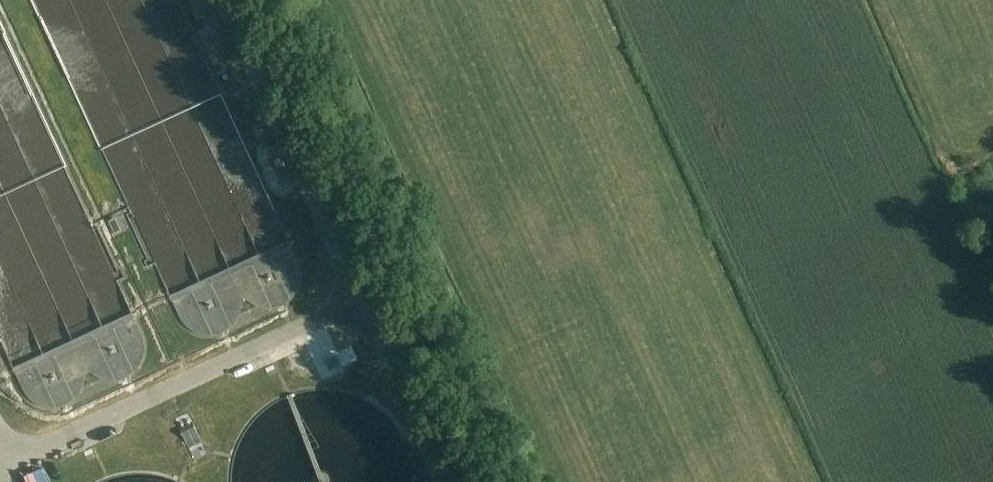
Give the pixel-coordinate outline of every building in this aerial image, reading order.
[(200,424),(186,430),(194,449),(208,443),(200,424)]
